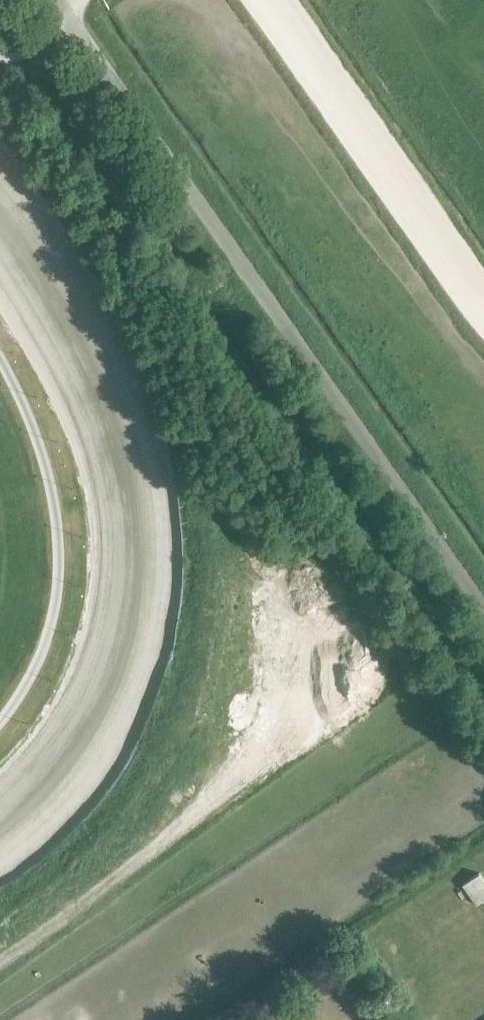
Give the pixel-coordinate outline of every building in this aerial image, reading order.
[(479,872),(461,885),(475,905),(481,900),(483,904),(483,880),(479,872)]
